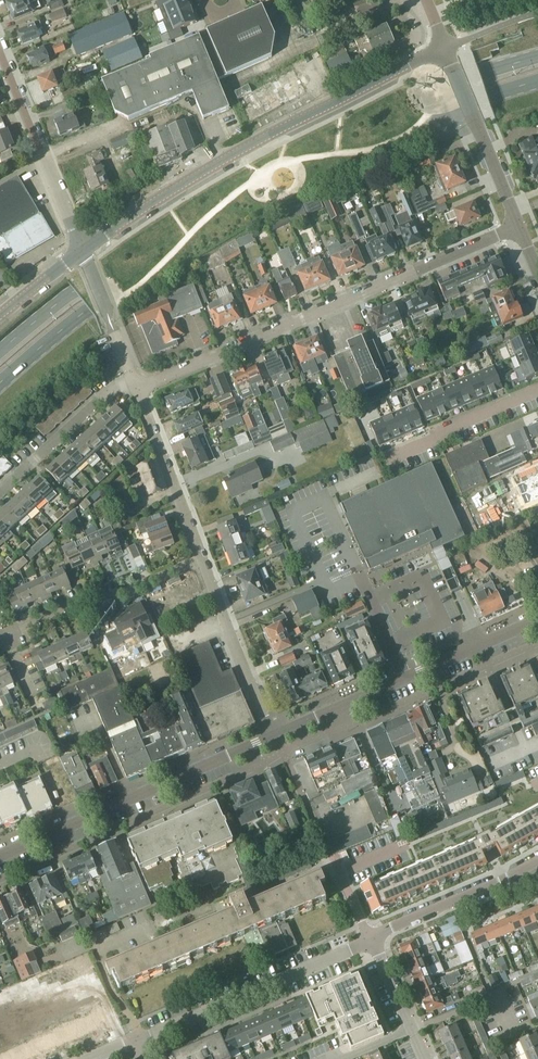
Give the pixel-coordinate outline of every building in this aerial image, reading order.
[(8,6),(8,7),(9,10),(10,11),(11,13),(38,2),(42,0),(18,0),(8,4),(8,6)] [(155,3),(158,10),(160,10),(164,21),(163,21),(163,22),(169,19),(191,11),(187,0),(181,0),(170,4),(169,0),(162,0),(155,3)] [(329,9),(347,1),(349,0),(325,0),(329,9)] [(354,6),(357,11),(359,15),(360,17),(379,8),(376,0),(366,0),(354,6)] [(11,13),(11,14),(11,15),(12,18),(13,19),(14,20),(35,12),(34,11),(40,8),(38,2),(11,13)] [(276,36),(264,9),(262,6),(199,35),(199,37),(146,59),(148,63),(101,82),(105,91),(106,90),(116,113),(129,120),(169,103),(193,94),(204,121),(230,110),(218,81),(272,57),(276,36)] [(169,19),(163,22),(168,34),(171,41),(183,36),(181,29),(196,23),(191,11),(169,19)] [(49,15),(52,23),(58,20),(55,13),(49,15)] [(78,57),(132,35),(124,14),(69,36),(78,57)] [(24,45),(40,38),(37,31),(42,29),(39,22),(26,27),(27,29),(19,32),(21,38),(20,39),(21,42),(23,42),(24,45)] [(359,47),(390,34),(387,26),(366,35),(366,36),(356,40),(359,47)] [(390,34),(359,47),(360,52),(365,49),(367,53),(373,50),(373,51),(394,43),(390,34)] [(112,72),(143,59),(134,39),(104,51),(112,72)] [(52,47),(55,55),(65,51),(63,43),(52,47)] [(49,63),(43,47),(36,50),(37,52),(28,55),(30,60),(29,64),(30,67),(34,69),(49,63)] [(339,57),(347,54),(344,48),(336,52),(339,57)] [(347,54),(339,57),(327,63),(333,76),(353,67),(347,54)] [(62,80),(58,72),(53,74),(53,73),(38,79),(44,94),(59,88),(57,82),(62,80)] [(70,107),(86,101),(83,94),(67,100),(70,107)] [(77,123),(74,115),(56,122),(61,135),(72,131),(72,133),(80,130),(80,129),(86,127),(83,121),(77,123)] [(164,127),(145,135),(158,170),(182,161),(181,157),(194,150),(184,123),(178,126),(176,122),(174,123),(173,122),(170,123),(169,120),(162,122),(164,127)] [(2,163),(14,158),(11,151),(15,150),(8,131),(7,132),(3,124),(0,125),(0,160),(2,163)] [(138,129),(111,140),(115,149),(142,138),(138,129)] [(520,145),(524,157),(537,151),(537,138),(520,145)] [(103,192),(110,189),(98,162),(103,160),(107,158),(104,151),(100,152),(87,157),(92,170),(85,173),(93,192),(101,188),(103,192)] [(523,158),(526,164),(527,163),(530,170),(537,167),(537,151),(524,157),(523,158)] [(418,163),(428,159),(426,153),(416,158),(418,163)] [(428,159),(418,163),(417,163),(420,168),(430,164),(428,159)] [(437,166),(434,168),(439,180),(443,179),(460,171),(455,159),(437,166)] [(528,171),(531,177),(533,177),(535,181),(536,181),(537,184),(537,167),(530,170),(528,171)] [(439,180),(437,181),(440,188),(442,187),(444,192),(448,191),(465,183),(460,171),(443,179),(439,180)] [(5,266),(54,237),(18,177),(0,187),(0,257),(5,266)] [(345,185),(336,189),(336,190),(338,194),(339,197),(340,199),(349,195),(349,194),(345,185)] [(336,190),(320,197),(325,209),(328,215),(337,212),(340,210),(337,205),(337,204),(335,199),(339,197),(338,194),(336,190)] [(418,190),(407,194),(417,216),(436,207),(436,208),(445,204),(446,203),(444,197),(428,204),(425,198),(421,199),(418,190)] [(396,217),(396,219),(408,247),(422,242),(414,223),(411,216),(414,215),(409,203),(405,194),(400,196),(404,207),(405,207),(407,212),(396,217)] [(318,197),(303,204),(308,215),(323,209),(318,197)] [(285,211),(290,222),(307,215),(302,203),(285,211)] [(445,204),(436,208),(439,214),(447,210),(445,204)] [(461,227),(481,219),(474,204),(445,216),(448,223),(458,220),(461,227)] [(393,227),(385,207),(380,209),(379,207),(369,211),(376,228),(379,227),(384,239),(379,241),(386,256),(389,258),(394,256),(395,252),(394,251),(397,250),(391,236),(390,237),(387,230),(393,227)] [(348,217),(358,241),(363,238),(364,241),(365,240),(374,261),(378,263),(383,261),(385,257),(386,256),(379,241),(376,236),(370,238),(369,236),(366,237),(356,213),(348,217)] [(240,251),(235,240),(220,250),(224,261),(240,251)] [(353,241),(341,247),(341,248),(344,254),(351,272),(352,272),(354,273),(358,271),(358,269),(364,266),(353,242),(353,241)] [(328,248),(327,248),(327,249),(329,253),(340,277),(345,275),(347,276),(350,274),(351,272),(344,254),(341,248),(339,243),(338,244),(329,248),(328,248)] [(289,248),(282,251),(290,268),(296,265),(289,248)] [(224,261),(220,250),(203,260),(208,271),(226,264),(224,261)] [(290,268),(282,251),(277,253),(284,270),(290,268)] [(330,282),(323,264),(322,265),(319,258),(315,260),(314,258),(307,260),(318,287),(330,282)] [(465,299),(482,292),(509,281),(499,258),(488,263),(479,267),(480,267),(439,284),(446,302),(460,296),(462,300),(465,299)] [(300,264),(300,266),(296,268),(306,292),(318,287),(307,260),(300,264)] [(261,277),(268,274),(264,264),(258,267),(261,277)] [(283,281),(280,275),(277,269),(272,271),(275,277),(285,301),(298,295),(290,278),(283,281)] [(264,309),(266,310),(270,309),(270,306),(276,304),(269,288),(268,289),(266,283),(255,288),(264,309)] [(201,306),(196,292),(193,286),(158,299),(160,304),(133,314),(138,328),(141,327),(153,356),(178,346),(177,341),(180,340),(179,338),(184,336),(177,320),(203,309),(201,306)] [(263,309),(264,309),(255,288),(244,292),(253,314),(257,312),(259,314),(263,312),(263,309)] [(429,288),(417,293),(426,316),(438,310),(429,288)] [(203,290),(196,292),(201,306),(208,303),(203,290)] [(485,298),(482,292),(465,299),(467,305),(475,301),(475,303),(485,298)] [(415,296),(405,300),(416,326),(428,320),(426,316),(417,293),(414,294),(415,296)] [(515,306),(510,293),(487,302),(492,316),(515,306)] [(230,324),(233,325),(236,324),(236,322),(242,319),(231,294),(219,299),(220,301),(230,324)] [(229,325),(230,324),(220,301),(208,306),(218,329),(223,327),(225,328),(228,327),(229,325)] [(392,333),(404,328),(394,305),(382,310),(381,308),(390,330),(392,333)] [(511,326),(510,322),(522,317),(521,316),(522,314),(521,311),(519,310),(517,305),(515,306),(492,316),(497,327),(503,325),(505,328),(511,326)] [(376,332),(375,333),(378,339),(391,334),(392,333),(390,330),(381,308),(371,312),(372,314),(369,316),(376,332)] [(457,310),(452,313),(455,321),(461,319),(457,310)] [(466,325),(458,328),(465,345),(473,342),(466,325)] [(473,342),(465,345),(469,355),(503,340),(500,334),(500,333),(486,339),(485,337),(474,342),(473,342)] [(510,359),(515,357),(515,356),(534,348),(529,336),(505,346),(510,359)] [(318,337),(306,342),(314,361),(316,366),(323,363),(329,361),(318,337)] [(423,337),(416,340),(420,350),(427,347),(423,337)] [(347,344),(350,352),(333,359),(350,398),(390,381),(373,342),(365,345),(362,338),(347,344)] [(420,350),(416,340),(407,344),(417,367),(425,364),(419,350),(420,350)] [(306,342),(294,348),(301,366),(302,366),(305,374),(310,372),(312,376),(319,373),(316,366),(314,361),(306,342)] [(534,348),(515,356),(515,357),(520,368),(537,361),(537,358),(534,348)] [(275,354),(269,356),(270,357),(264,360),(274,382),(279,380),(281,385),(290,381),(287,373),(293,371),(287,358),(284,351),(277,355),(277,354),(275,355),(275,354)] [(388,352),(381,355),(385,365),(392,362),(388,352)] [(520,368),(525,381),(537,376),(537,361),(520,368)] [(244,372),(254,396),(260,394),(257,386),(263,383),(256,367),(244,372)] [(490,395),(503,390),(493,367),(480,372),(490,395)] [(334,381),(341,378),(337,369),(330,372),(334,381)] [(254,396),(244,372),(232,377),(239,393),(238,393),(241,401),(254,396)] [(467,378),(477,400),(490,395),(480,372),(467,378)] [(230,393),(222,375),(211,380),(215,389),(218,388),(221,396),(230,393)] [(467,378),(455,383),(464,406),(477,400),(467,378)] [(86,398),(92,392),(83,382),(77,388),(86,398)] [(442,388),(452,411),(464,406),(455,383),(442,388)] [(80,403),(86,398),(77,388),(71,394),(80,403)] [(442,388),(430,394),(439,417),(452,411),(442,388)] [(182,393),(166,400),(167,401),(165,404),(166,407),(170,408),(172,413),(193,404),(194,407),(200,404),(194,389),(182,394),(182,393)] [(74,409),(80,403),(71,394),(65,399),(74,409)] [(240,415),(231,394),(216,400),(225,421),(240,415)] [(430,394),(416,399),(426,422),(439,417),(430,394)] [(283,398),(275,401),(283,422),(292,418),(283,398)] [(68,415),(74,409),(65,399),(59,405),(68,415)] [(62,420),(68,415),(59,405),(53,410),(62,420)] [(403,410),(412,433),(423,428),(414,405),(403,410)] [(322,406),(316,409),(320,419),(334,413),(332,409),(324,412),(322,406)] [(115,407),(106,415),(120,431),(129,422),(115,407)] [(56,426),(62,420),(53,410),(47,416),(56,426)] [(403,410),(392,414),(401,437),(412,433),(403,410)] [(254,447),(271,441),(260,411),(243,418),(252,442),(254,447)] [(391,442),(401,437),(392,414),(381,419),(391,442)] [(106,415),(97,423),(111,439),(120,431),(106,415)] [(195,428),(200,426),(195,415),(191,417),(190,416),(174,424),(179,436),(196,429),(195,428)] [(225,421),(219,424),(223,432),(244,423),(241,415),(240,415),(225,421)] [(50,431),(56,426),(47,416),(41,421),(50,431)] [(272,441),(270,442),(274,454),(294,445),(296,449),(300,448),(303,454),(333,443),(329,435),(335,433),(333,429),(339,427),(334,416),(324,420),(323,419),(319,420),(288,434),(272,441)] [(379,446),(391,442),(381,419),(370,424),(379,446)] [(41,421),(35,427),(44,437),(50,431),(41,421)] [(97,423),(88,431),(102,446),(111,439),(97,423)] [(283,423),(268,430),(271,437),(272,441),(288,434),(283,423)] [(526,428),(526,429),(510,435),(516,448),(537,439),(537,424),(526,428)] [(102,446),(88,431),(80,439),(94,454),(102,446)] [(204,436),(182,446),(187,458),(209,448),(204,436)] [(80,439),(71,447),(85,462),(89,467),(98,459),(94,454),(80,439)] [(254,447),(252,442),(244,445),(242,439),(236,441),(238,447),(223,454),(226,461),(255,448),(254,447)] [(516,448),(489,460),(489,461),(483,463),(489,479),(527,463),(523,454),(537,448),(537,439),(516,448)] [(132,444),(137,449),(140,446),(135,441),(132,444)] [(483,463),(489,461),(489,460),(481,441),(445,457),(461,495),(487,483),(479,464),(482,462),(483,463)] [(370,442),(366,443),(371,455),(375,453),(370,442)] [(137,449),(132,444),(128,447),(133,453),(137,449)] [(71,447),(62,455),(76,470),(85,462),(71,447)] [(214,460),(209,448),(187,458),(192,470),(209,463),(209,462),(214,460)] [(62,455),(54,463),(68,478),(76,470),(62,455)] [(6,472),(12,466),(3,456),(0,459),(0,465),(6,472)] [(114,460),(119,465),(123,462),(118,457),(114,460)] [(119,465),(114,460),(111,463),(116,468),(119,465)] [(156,460),(138,467),(147,496),(166,488),(156,460)] [(68,478),(54,463),(45,471),(59,486),(68,478)] [(238,480),(258,471),(254,463),(230,473),(232,477),(225,480),(229,489),(239,484),(238,480)] [(430,546),(432,552),(465,537),(432,464),(339,505),(370,573),(430,546)] [(517,476),(521,486),(516,488),(520,498),(524,509),(537,503),(537,480),(537,467),(517,476)] [(262,480),(258,471),(238,480),(239,484),(229,489),(232,498),(243,493),(241,489),(262,480)] [(101,473),(97,476),(102,481),(105,478),(101,473)] [(102,481),(97,476),(93,479),(98,484),(102,481)] [(39,477),(30,485),(44,500),(49,505),(56,498),(56,495),(53,492),(39,477)] [(283,482),(286,489),(292,487),(288,479),(283,482)] [(30,485),(21,493),(35,508),(44,500),(30,485)] [(80,492),(85,497),(88,494),(83,488),(80,492)] [(85,497),(80,492),(76,495),(81,500),(85,497)] [(472,492),(462,497),(480,538),(490,533),(472,492)] [(35,508),(21,493),(13,501),(27,516),(35,508)] [(137,506),(134,496),(124,500),(127,509),(137,506)] [(242,510),(245,517),(270,506),(267,499),(242,510)] [(86,500),(82,503),(87,508),(90,505),(86,500)] [(13,501),(4,509),(18,524),(27,516),(13,501)] [(87,508),(82,503),(79,507),(83,512),(87,508)] [(4,509),(0,513),(0,522),(9,532),(18,524),(4,509)] [(56,514),(60,519),(64,516),(59,510),(56,514)] [(78,517),(75,510),(62,522),(66,527),(78,517)] [(60,519),(56,514),(52,517),(57,522),(60,519)] [(149,539),(169,532),(164,519),(149,524),(147,518),(135,522),(140,535),(147,533),(149,539)] [(223,541),(240,535),(237,527),(243,525),(240,520),(218,528),(223,541)] [(0,522),(0,540),(4,544),(13,536),(9,532),(0,522)] [(39,529),(43,535),(47,531),(42,526),(39,529)] [(110,527),(98,533),(108,553),(115,550),(117,554),(122,552),(110,527)] [(43,535),(39,529),(35,533),(40,538),(43,535)] [(169,532),(149,539),(151,545),(144,547),(147,554),(174,544),(169,532)] [(98,533),(86,538),(97,562),(102,560),(101,556),(108,553),(98,533)] [(245,533),(240,535),(223,541),(227,554),(245,547),(250,545),(245,533)] [(86,538),(74,543),(84,564),(91,561),(92,564),(97,562),(86,538)] [(21,545),(26,551),(30,547),(25,542),(21,545)] [(34,547),(32,550),(36,555),(37,555),(39,552),(44,549),(39,543),(34,547)] [(84,564),(74,543),(62,549),(65,556),(61,558),(66,569),(70,567),(73,573),(78,571),(76,567),(84,564)] [(127,547),(133,560),(140,557),(134,544),(127,547)] [(270,549),(273,555),(285,550),(282,544),(270,549)] [(26,551),(21,545),(18,549),(23,554),(26,551)] [(245,547),(227,554),(232,567),(250,560),(245,547)] [(468,566),(460,547),(449,551),(455,565),(458,570),(468,566)] [(32,550),(27,554),(30,561),(37,555),(36,555),(32,550)] [(283,563),(290,560),(287,552),(280,555),(283,563)] [(10,566),(13,562),(8,557),(5,561),(10,566)] [(23,557),(14,566),(19,571),(28,562),(23,557)] [(10,566),(5,561),(1,564),(6,569),(10,566)] [(62,570),(50,576),(57,592),(64,589),(66,592),(71,589),(62,570)] [(241,592),(264,582),(259,570),(254,572),(236,579),(241,592)] [(290,589),(299,585),(294,571),(285,574),(290,589)] [(57,592),(50,576),(38,581),(47,600),(51,598),(50,595),(57,592)] [(47,600),(38,581),(26,587),(33,603),(41,600),(42,603),(47,600)] [(268,594),(264,582),(241,592),(246,603),(264,596),(268,594)] [(471,586),(467,588),(470,594),(471,593),(477,606),(473,608),(478,620),(479,620),(483,618),(492,614),(493,616),(497,614),(496,612),(504,608),(501,601),(508,598),(504,590),(503,590),(500,584),(494,587),(492,582),(488,584),(483,586),(484,587),(474,591),(471,586)] [(26,587),(14,592),(15,595),(7,598),(15,615),(23,611),(28,609),(26,606),(33,603),(26,587)] [(300,615),(317,608),(311,596),(294,603),(300,615)] [(357,616),(366,611),(362,601),(352,606),(356,615),(357,616)] [(141,642),(153,637),(148,626),(149,626),(139,604),(127,610),(128,613),(114,619),(119,630),(106,636),(113,650),(127,644),(124,638),(137,632),(141,642)] [(266,640),(269,640),(270,643),(288,634),(283,624),(287,622),(284,615),(273,620),(275,626),(264,631),(266,633),(264,636),(266,640)] [(347,632),(365,671),(373,667),(384,662),(380,653),(370,632),(367,623),(347,632)] [(74,639),(81,654),(92,648),(92,647),(98,644),(90,626),(79,631),(81,635),(74,639)] [(275,654),(275,655),(294,647),(290,640),(297,637),(306,633),(303,627),(295,631),(288,634),(270,643),(272,648),(271,650),(273,654),(275,654)] [(69,659),(76,656),(78,662),(83,659),(81,654),(74,639),(66,642),(64,638),(60,640),(69,659)] [(69,659),(60,640),(56,642),(57,646),(50,649),(57,665),(69,659)] [(191,695),(213,742),(243,729),(251,713),(232,669),(223,673),(209,642),(173,657),(187,689),(190,696),(191,695)] [(324,669),(327,667),(335,685),(343,681),(343,680),(353,676),(350,667),(349,668),(340,648),(319,658),(324,669)] [(57,665),(50,649),(43,653),(41,649),(30,654),(39,673),(45,671),(57,665)] [(292,663),(296,661),(292,653),(278,659),(282,667),(292,663)] [(300,659),(304,667),(312,664),(308,655),(300,659)] [(300,659),(296,661),(292,663),(296,671),(304,667),(300,659)] [(519,669),(518,670),(519,671),(513,673),(513,672),(512,672),(512,674),(510,674),(509,671),(502,674),(503,678),(501,679),(524,729),(531,726),(536,737),(537,736),(537,682),(531,665),(528,666),(527,663),(520,666),(522,669),(519,670),(519,669)] [(4,697),(4,696),(9,694),(6,688),(13,685),(12,682),(16,681),(9,664),(4,666),(0,668),(2,672),(0,673),(0,688),(4,697)] [(304,698),(297,682),(290,668),(282,672),(284,676),(281,677),(291,701),(293,700),(294,703),(304,699),(304,698)] [(153,768),(137,730),(135,725),(134,723),(112,670),(62,691),(70,710),(93,701),(108,736),(108,735),(127,779),(153,768)] [(308,677),(315,692),(316,692),(318,693),(321,691),(322,689),(327,687),(320,671),(308,677)] [(297,682),(304,698),(308,696),(310,696),(313,695),(314,693),(315,692),(308,677),(297,682)] [(500,703),(497,704),(487,681),(477,685),(478,685),(457,694),(481,748),(514,734),(500,703)] [(4,697),(0,688),(0,699),(4,708),(9,706),(5,699),(4,696),(4,697)] [(191,695),(190,696),(187,689),(168,697),(171,704),(176,716),(177,719),(181,729),(176,732),(184,751),(185,754),(205,745),(205,746),(213,742),(191,695)] [(59,706),(56,699),(40,706),(43,713),(59,706)] [(144,726),(156,720),(148,702),(136,707),(144,726)] [(411,714),(406,716),(422,757),(432,752),(430,746),(445,740),(431,705),(430,705),(428,704),(426,705),(426,707),(411,714)] [(44,723),(51,720),(48,713),(41,717),(44,723)] [(137,721),(134,723),(135,725),(137,730),(153,768),(185,754),(184,751),(176,732),(181,729),(177,719),(176,716),(154,726),(156,730),(143,736),(137,721)] [(406,716),(382,726),(398,762),(404,759),(406,764),(414,782),(429,775),(430,775),(422,757),(406,716)] [(4,724),(7,729),(17,725),(15,719),(4,724)] [(37,728),(34,720),(0,736),(0,744),(37,728)] [(382,726),(367,732),(385,773),(383,773),(384,774),(387,772),(394,769),(406,764),(404,759),(398,762),(382,726)] [(353,739),(333,748),(340,765),(346,780),(367,771),(366,771),(371,769),(364,754),(360,756),(353,739)] [(79,749),(86,746),(83,740),(76,743),(79,749)] [(86,746),(79,749),(82,756),(89,753),(86,746)] [(333,748),(304,760),(318,793),(340,783),(346,780),(340,765),(333,748)] [(432,752),(422,757),(430,775),(429,775),(438,796),(442,794),(443,795),(447,806),(483,790),(479,780),(475,782),(469,769),(446,779),(444,775),(446,774),(439,758),(438,759),(435,751),(432,752)] [(76,752),(60,759),(79,800),(95,792),(91,783),(90,783),(84,771),(88,769),(84,761),(81,763),(76,752)] [(91,770),(99,790),(118,782),(107,758),(90,765),(92,769),(91,770)] [(394,769),(387,772),(393,786),(400,783),(400,784),(405,795),(412,793),(419,808),(420,808),(421,810),(425,808),(424,806),(439,800),(438,797),(438,796),(429,775),(414,782),(406,764),(394,769)] [(276,770),(266,774),(278,802),(279,806),(284,804),(289,802),(276,770)] [(346,780),(340,783),(345,795),(361,789),(371,813),(376,825),(388,820),(385,814),(382,807),(367,771),(346,780)] [(495,783),(497,789),(525,777),(523,771),(495,783)] [(483,782),(485,787),(492,784),(489,776),(485,778),(483,782)] [(26,815),(28,819),(53,808),(40,778),(39,778),(40,781),(18,791),(16,787),(0,794),(0,826),(26,815)] [(233,790),(231,791),(237,805),(233,807),(239,820),(255,813),(266,808),(268,813),(279,808),(267,782),(258,786),(256,787),(253,781),(238,788),(236,787),(234,788),(233,790)] [(471,811),(417,833),(419,839),(471,817),(504,804),(501,798),(471,811)] [(175,819),(127,840),(133,853),(132,853),(134,858),(135,858),(140,870),(150,893),(164,887),(165,889),(174,885),(171,878),(173,877),(170,870),(172,869),(168,861),(167,861),(166,859),(179,853),(181,859),(178,860),(179,865),(178,865),(182,875),(179,876),(185,888),(187,887),(189,891),(202,885),(201,882),(209,879),(214,891),(220,888),(219,885),(227,882),(228,884),(239,879),(238,877),(241,876),(246,873),(240,858),(238,859),(234,849),(236,848),(226,824),(227,824),(225,819),(224,819),(216,802),(208,805),(207,803),(195,808),(197,810),(182,817),(181,814),(174,817),(175,819)] [(443,810),(420,820),(423,827),(423,828),(447,819),(443,810)] [(361,887),(373,914),(381,910),(380,907),(386,905),(387,908),(388,907),(395,904),(394,901),(400,898),(401,901),(410,897),(409,895),(415,892),(416,895),(424,891),(423,889),(429,886),(430,889),(438,885),(437,883),(443,880),(445,883),(453,879),(452,877),(458,874),(459,877),(467,873),(466,870),(475,867),(476,869),(487,865),(482,854),(496,847),(502,857),(513,852),(511,849),(519,845),(521,847),(528,843),(527,840),(533,837),(534,839),(537,837),(537,811),(492,836),(490,833),(475,840),(477,844),(373,887),(371,883),(361,887)] [(295,829),(300,827),(293,812),(285,816),(290,828),(291,831),(295,829)] [(417,812),(399,820),(398,817),(389,821),(397,839),(405,835),(423,827),(417,812)] [(366,826),(328,843),(333,855),(338,853),(372,839),(366,826)] [(297,834),(295,829),(291,831),(290,828),(288,828),(292,836),(297,834)] [(293,841),(290,834),(282,837),(284,844),(293,841)] [(128,866),(116,840),(96,849),(107,875),(100,878),(117,915),(118,919),(151,905),(133,864),(128,866)] [(346,852),(341,854),(344,861),(349,859),(346,852)] [(76,860),(86,883),(92,881),(89,874),(97,870),(90,854),(76,860)] [(308,859),(253,883),(257,891),(312,868),(308,859)] [(86,883),(76,860),(63,866),(70,882),(78,879),(81,886),(86,883)] [(276,927),(273,920),(324,898),(319,886),(325,884),(321,874),(258,901),(246,873),(241,876),(247,888),(227,896),(234,911),(106,967),(110,976),(115,974),(120,986),(243,933),(247,942),(260,936),(269,957),(297,945),(288,926),(286,927),(284,923),(276,927)] [(46,877),(41,879),(47,893),(53,906),(54,906),(65,901),(65,900),(54,875),(48,878),(46,877)] [(35,883),(30,886),(38,906),(39,905),(43,916),(38,918),(42,926),(43,925),(48,938),(58,934),(63,932),(64,931),(63,931),(59,921),(58,919),(53,906),(47,893),(41,879),(36,881),(35,883)] [(13,896),(8,898),(19,923),(20,923),(18,917),(29,912),(32,918),(37,916),(25,888),(19,890),(16,888),(13,890),(12,893),(12,894),(13,896)] [(91,894),(94,900),(99,898),(97,892),(91,894)] [(91,894),(86,896),(89,903),(94,900),(91,894)] [(8,898),(5,899),(4,896),(3,897),(2,895),(0,895),(0,914),(0,915),(0,918),(2,923),(4,922),(6,928),(19,923),(8,898)] [(536,923),(531,910),(519,915),(524,928),(536,923)] [(60,920),(59,921),(63,931),(64,930),(79,924),(74,914),(60,920)] [(117,915),(104,920),(106,924),(118,919),(117,915)] [(519,915),(507,920),(512,933),(524,928),(519,915)] [(89,916),(83,919),(89,932),(95,929),(89,916)] [(448,925),(444,926),(449,936),(453,935),(454,934),(461,932),(460,931),(460,929),(457,922),(454,917),(447,920),(448,925)] [(89,932),(83,919),(78,921),(84,934),(89,932)] [(507,920),(495,925),(500,938),(512,933),(507,920)] [(495,925),(483,930),(488,943),(500,938),(495,925)] [(63,932),(58,934),(62,943),(78,936),(74,927),(64,931),(63,932)] [(488,943),(483,930),(470,935),(481,961),(485,959),(482,953),(484,952),(481,945),(488,943)] [(454,934),(453,935),(456,943),(464,940),(463,938),(461,932),(454,934)] [(432,943),(428,934),(399,946),(403,955),(404,954),(419,948),(432,943)] [(436,953),(432,943),(419,948),(404,954),(408,964),(436,953)] [(36,962),(33,953),(14,961),(22,981),(41,973),(36,962)] [(436,953),(408,964),(413,974),(440,963),(437,956),(436,953)] [(431,978),(431,977),(443,972),(440,963),(413,974),(411,975),(415,985),(417,985),(431,978)] [(508,970),(506,964),(498,967),(501,973),(508,970)] [(431,978),(417,985),(420,993),(456,978),(456,979),(460,977),(458,971),(433,982),(431,978)] [(514,974),(516,979),(524,975),(522,971),(514,974)] [(492,988),(500,984),(496,974),(488,978),(492,988)] [(18,981),(15,975),(5,980),(8,986),(18,981)] [(313,993),(306,996),(307,999),(314,1017),(319,1028),(320,1028),(335,1022),(338,1028),(341,1027),(351,1050),(384,1036),(381,1029),(379,1030),(376,1024),(379,1024),(379,1023),(373,1011),(371,1012),(369,1007),(371,1006),(366,993),(364,989),(358,976),(357,977),(352,979),(351,977),(319,991),(318,991),(319,993),(314,995),(313,993)] [(535,982),(533,976),(519,981),(522,987),(535,982)] [(456,978),(420,993),(424,1003),(423,1003),(423,1004),(439,997),(438,992),(450,987),(449,987),(458,983),(456,979),(456,978)] [(487,994),(486,994),(483,987),(471,992),(474,999),(487,994)] [(439,997),(423,1004),(427,1012),(459,998),(456,992),(450,995),(450,996),(441,1000),(439,997)] [(307,999),(296,1003),(304,1021),(314,1017),(307,999)] [(530,1004),(537,1020),(537,1000),(530,1004)] [(26,1055),(27,1058),(37,1058),(36,1056),(42,1053),(43,1056),(44,1056),(44,1055),(51,1052),(50,1050),(59,1046),(60,1049),(75,1042),(74,1040),(83,1036),(84,1038),(91,1035),(91,1036),(92,1036),(91,1033),(97,1030),(98,1033),(107,1029),(95,1001),(85,1005),(87,1010),(10,1043),(0,1020),(0,1058),(17,1058),(26,1055)] [(285,1008),(293,1026),(304,1021),(296,1003),(285,1008)] [(293,1026),(285,1008),(274,1013),(282,1030),(293,1026)] [(263,1017),(271,1035),(282,1030),(274,1013),(263,1017)] [(477,1032),(482,1029),(476,1015),(471,1018),(477,1032)] [(271,1035),(263,1017),(253,1022),(260,1040),(271,1035)] [(260,1040),(253,1022),(242,1026),(249,1044),(260,1040)] [(444,1046),(460,1039),(455,1025),(438,1032),(444,1046)] [(249,1044),(242,1026),(231,1031),(239,1049),(249,1044)] [(482,1029),(477,1032),(482,1044),(488,1041),(482,1029)] [(239,1049),(231,1031),(221,1036),(220,1034),(228,1053),(239,1049)] [(228,1053),(220,1034),(219,1035),(220,1037),(215,1040),(214,1037),(205,1041),(213,1058),(231,1058),(228,1053)] [(537,1048),(537,1041),(535,1035),(519,1042),(524,1055),(537,1048)] [(460,1039),(444,1046),(449,1058),(466,1051),(460,1039)] [(205,1041),(174,1054),(176,1058),(213,1058),(205,1041)] [(493,1054),(488,1041),(482,1044),(487,1056),(493,1054)] [(502,1048),(497,1051),(500,1058),(507,1058),(502,1048)] [(524,1055),(526,1058),(537,1058),(537,1048),(524,1055)] [(449,1058),(450,1058),(469,1058),(466,1051),(449,1058)]
